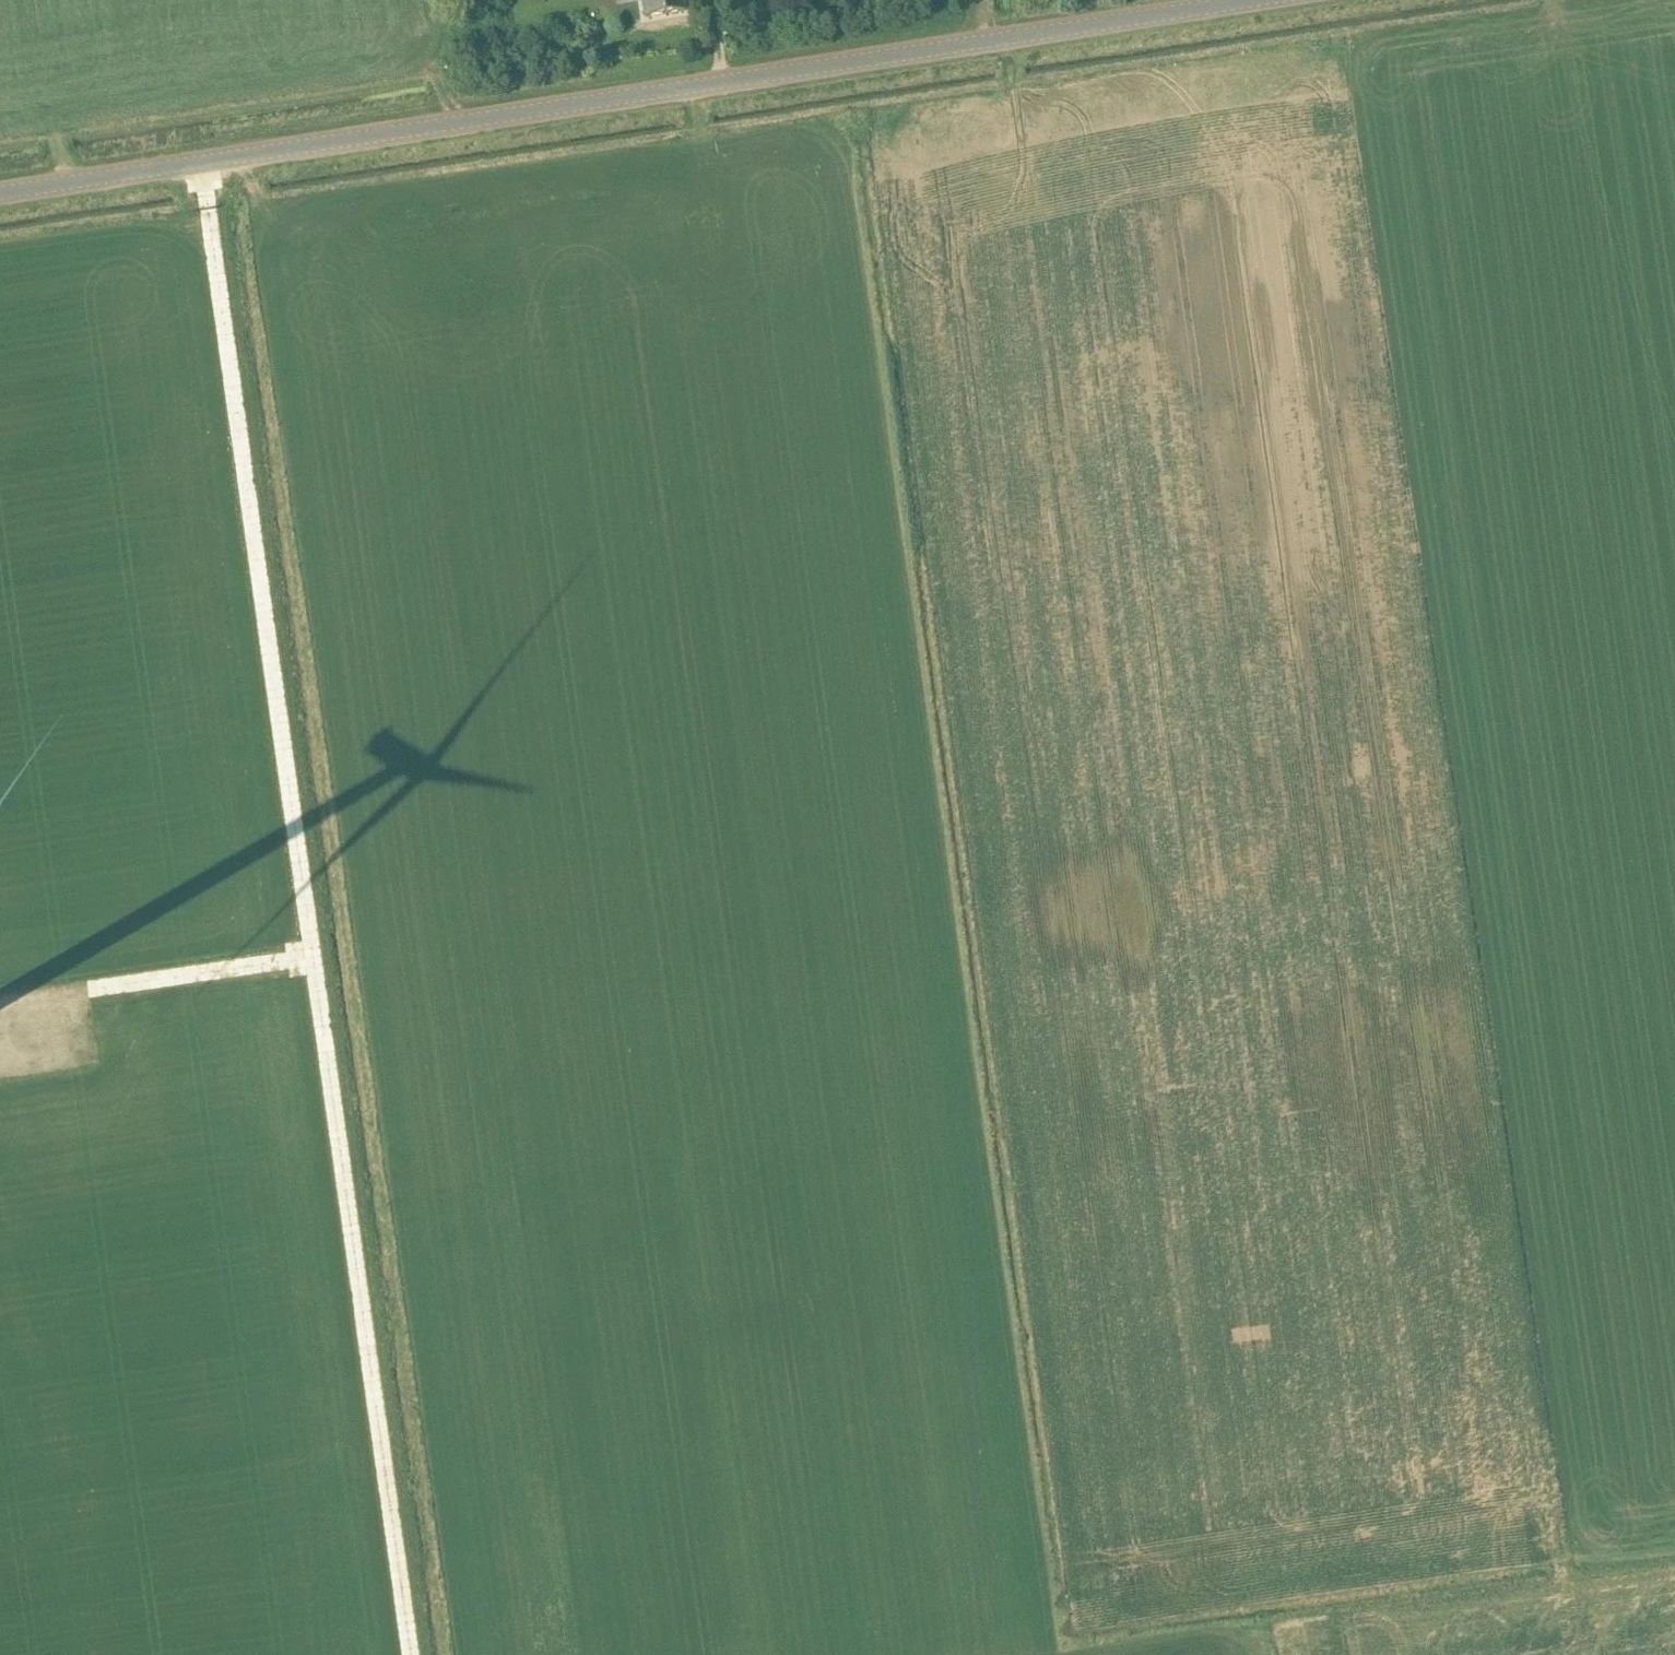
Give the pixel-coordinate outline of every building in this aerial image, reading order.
[(646,17),(685,10),(683,0),(643,0),(646,17)]
